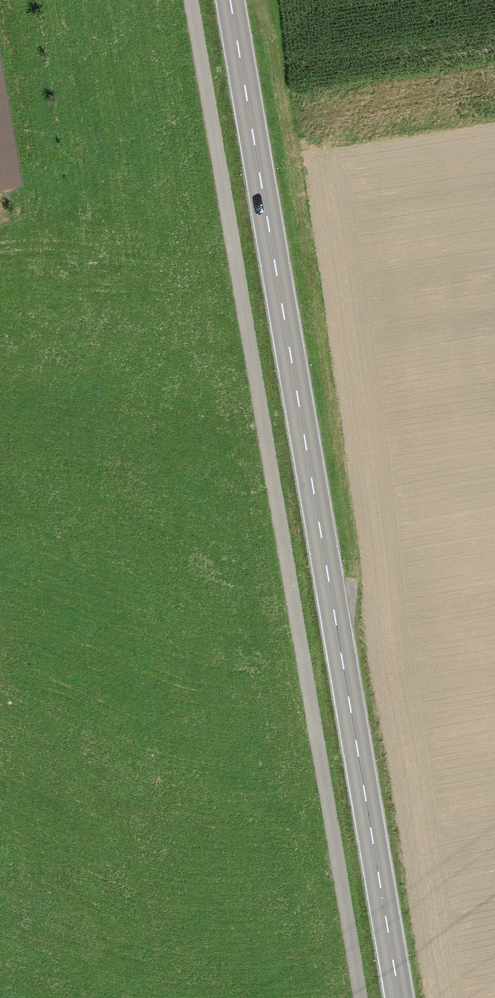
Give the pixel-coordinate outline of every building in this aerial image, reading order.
[(22,188),(0,58),(0,191),(22,188)]
